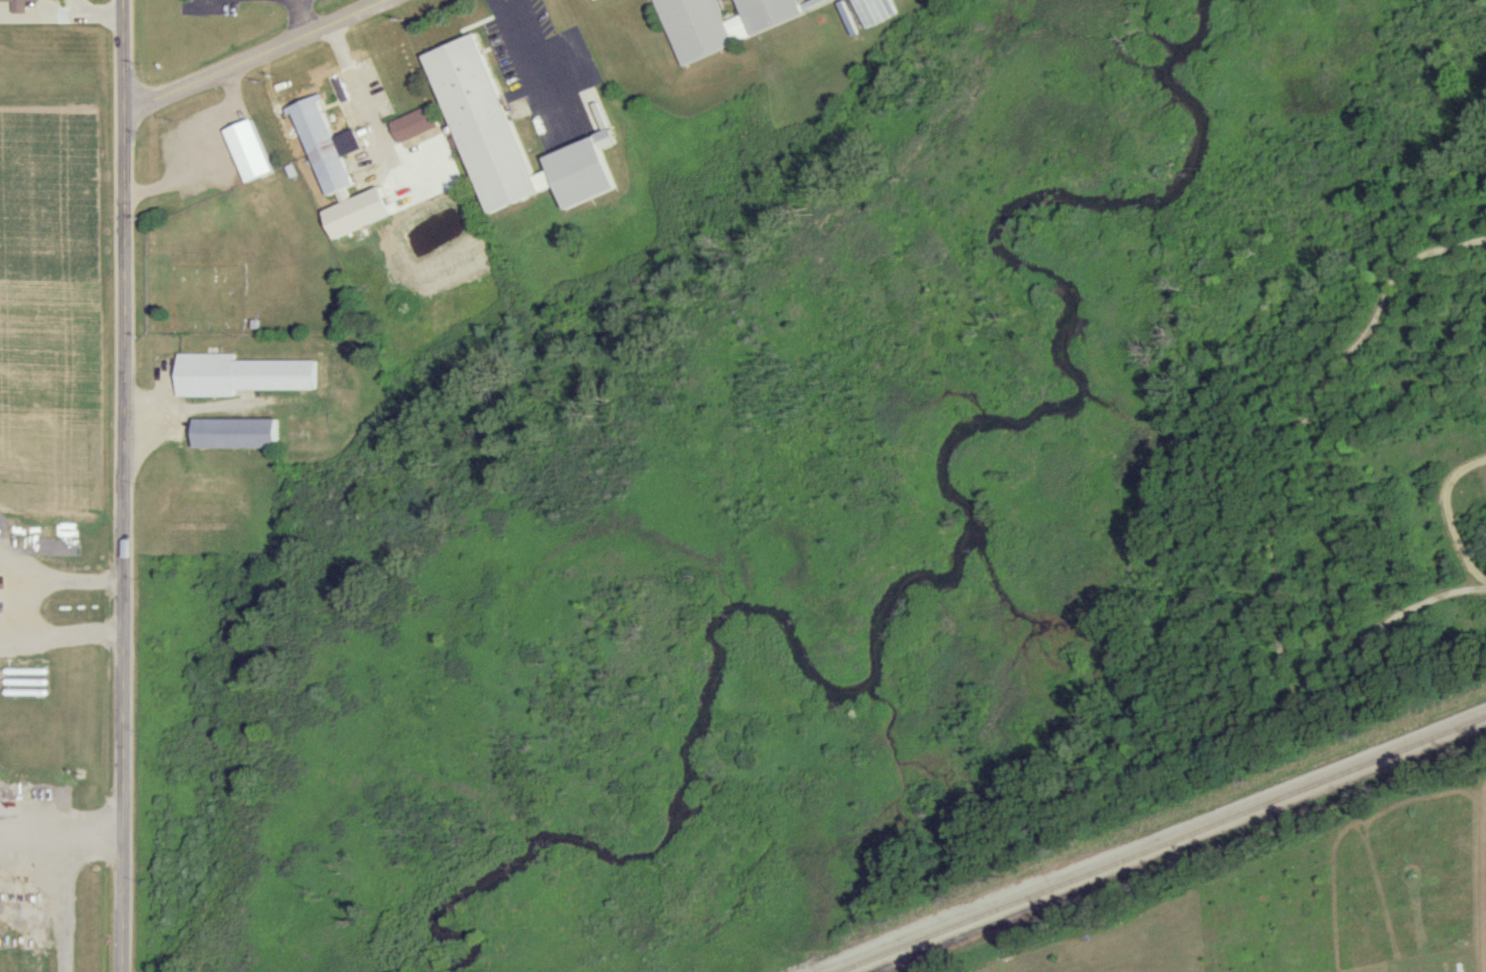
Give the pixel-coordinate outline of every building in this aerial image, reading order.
[(12,0),(12,13),(25,13),(25,0),(0,0),(12,0)] [(797,0),(657,0),(680,63),(803,17),(797,0)] [(426,52),(486,213),(558,186),(567,208),(618,189),(603,148),(618,143),(613,130),(546,155),(551,170),(531,177),(478,33),(426,52)] [(392,217),(382,187),(348,199),(345,187),(353,185),(343,155),(362,148),(356,129),(332,137),(318,95),(291,104),(323,197),(336,192),(340,205),(323,211),(332,237),(392,217)] [(438,125),(429,104),(390,121),(399,142),(438,125)] [(251,118),(224,128),(244,181),(270,171),(251,118)] [(232,395),(232,388),(314,388),(314,359),(231,358),(231,352),(176,352),(176,395),(232,395)] [(193,418),(193,447),(276,447),(276,418),(193,418)]
